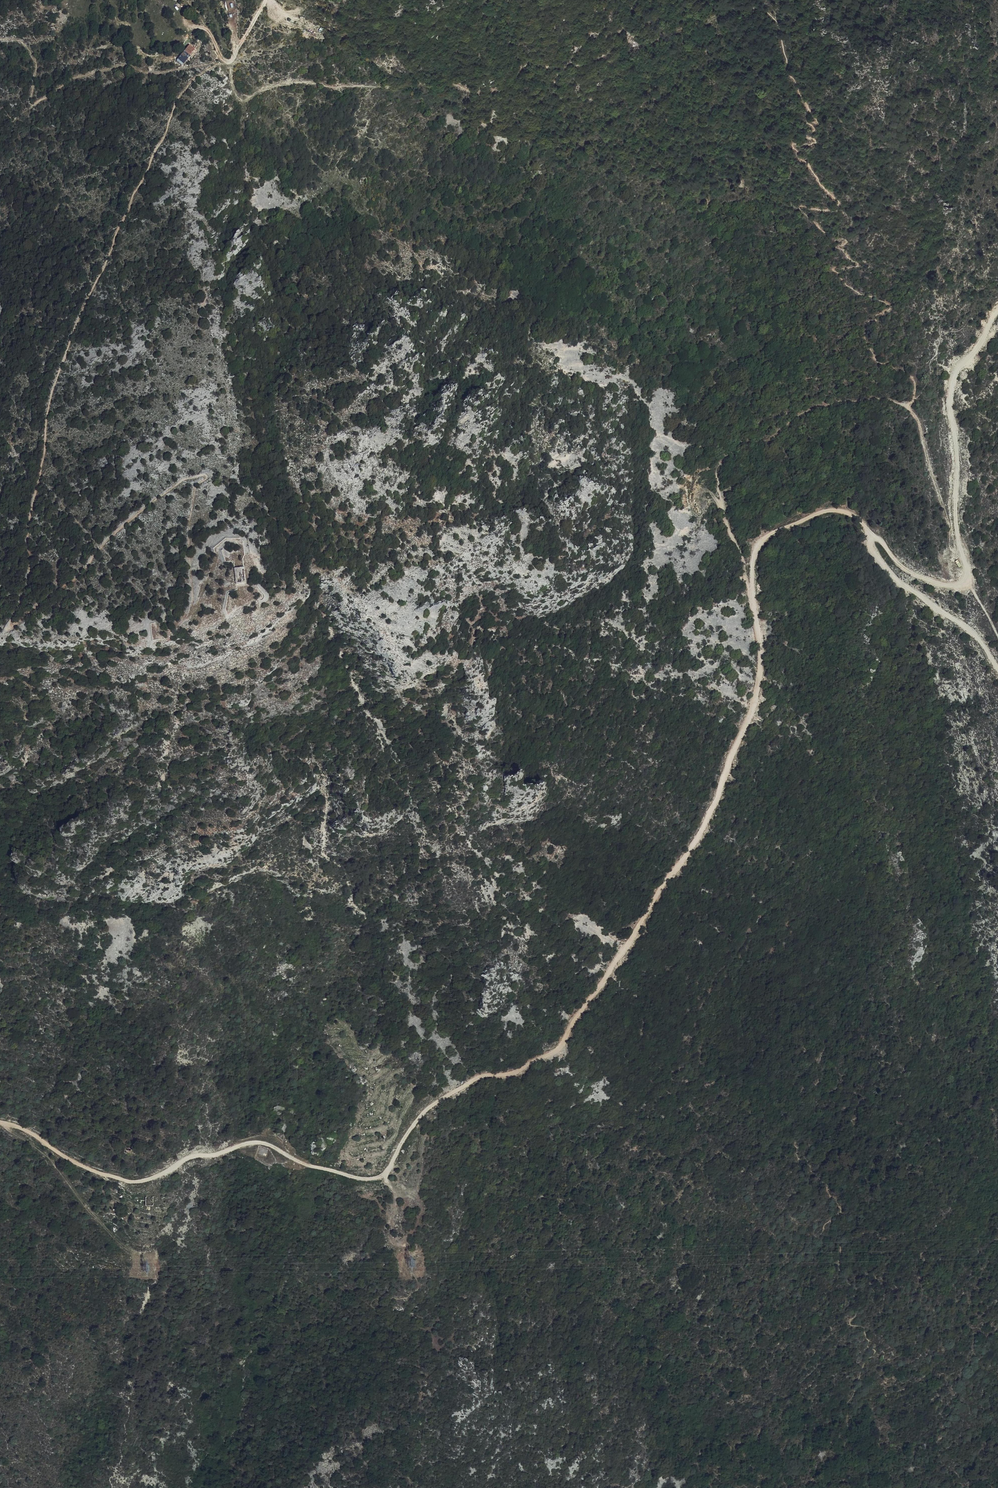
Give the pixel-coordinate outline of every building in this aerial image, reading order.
[(191,45),(186,51),(191,55),(196,50),(191,45)] [(182,66),(189,58),(184,53),(177,61),(182,66)] [(838,436),(829,437),(830,447),(838,446),(838,436)] [(245,567),(233,568),(235,584),(247,583),(245,567)] [(925,1162),(930,1167),(935,1161),(929,1157),(925,1162)]
